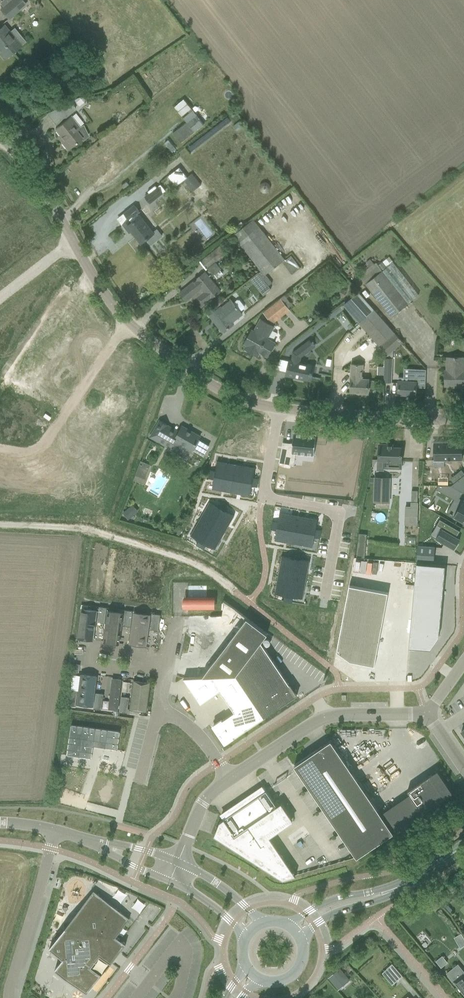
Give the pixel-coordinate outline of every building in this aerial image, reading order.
[(22,0),(12,0),(1,9),(9,19),(26,5),(22,0)] [(4,25),(0,29),(0,54),(4,59),(21,45),(4,25)] [(187,122),(173,133),(180,143),(204,124),(184,99),(174,106),(182,116),(188,111),(189,113),(183,118),(187,122)] [(46,114),(56,125),(75,110),(72,101),(46,114)] [(80,127),(71,116),(55,129),(64,139),(61,141),(67,149),(81,138),(83,140),(89,136),(83,126),(80,127)] [(213,135),(231,123),(229,118),(187,146),(191,152),(214,137),(213,135)] [(188,176),(180,167),(168,176),(176,186),(183,180),(188,187),(198,179),(192,173),(188,176)] [(156,186),(144,196),(145,197),(149,202),(150,204),(163,194),(162,193),(166,190),(161,184),(157,187),(156,186)] [(129,220),(123,225),(129,233),(132,231),(133,232),(134,231),(137,235),(136,236),(141,243),(146,239),(151,245),(162,236),(157,230),(153,233),(137,214),(139,212),(134,205),(124,213),(129,220)] [(284,259),(253,219),(234,234),(266,274),(284,259)] [(226,253),(220,245),(202,260),(208,267),(226,253)] [(292,272),(300,267),(292,255),(284,260),(292,272)] [(215,262),(208,268),(214,275),(221,269),(215,262)] [(408,303),(379,265),(376,262),(359,275),(391,316),(408,303)] [(379,265),(408,303),(419,294),(393,262),(386,268),(382,262),(379,265)] [(272,283),(267,276),(262,270),(259,273),(263,279),(269,285),(272,283)] [(181,293),(180,292),(187,301),(193,296),(201,306),(220,291),(220,290),(219,291),(205,273),(206,273),(205,272),(196,280),(195,280),(193,281),(194,282),(187,288),(186,287),(186,288),(181,293)] [(360,324),(375,311),(358,292),(343,305),(360,324)] [(78,293),(64,312),(69,316),(83,296),(78,293)] [(289,310),(287,307),(281,299),(263,313),(271,324),(289,310)] [(221,308),(220,306),(209,315),(223,332),(233,323),(232,322),(242,314),(240,311),(244,308),(244,306),(240,300),(237,300),(234,303),(231,300),(221,308)] [(375,311),(360,324),(379,346),(380,345),(388,355),(402,342),(394,333),(395,333),(375,311)] [(333,316),(315,333),(323,342),(342,325),(333,316)] [(245,344),(243,347),(253,353),(258,356),(260,352),(260,353),(266,356),(269,351),(273,350),(275,346),(273,343),(274,343),(267,339),(274,327),(260,319),(253,331),(251,330),(244,343),(245,344)] [(287,372),(287,375),(304,378),(305,375),(310,377),(311,376),(311,374),(312,372),(313,366),(300,363),(301,357),(307,353),(302,346),(302,345),(293,352),(291,361),(290,361),(287,372)] [(445,376),(445,386),(456,386),(456,387),(463,387),(463,356),(447,356),(447,369),(445,369),(445,376)] [(384,375),(383,382),(391,382),(392,366),(393,358),(385,358),(384,366),(384,375)] [(352,370),(350,391),(360,392),(361,394),(366,395),(367,392),(368,392),(369,379),(362,379),(363,364),(352,363),(352,370)] [(399,381),(398,394),(415,395),(416,387),(417,387),(425,388),(426,369),(411,369),(410,381),(399,381)] [(160,420),(150,437),(165,445),(167,441),(172,444),(170,448),(169,449),(187,459),(191,451),(192,450),(198,439),(200,436),(182,426),(179,431),(177,435),(165,429),(168,425),(160,420)] [(283,442),(279,463),(293,465),(296,453),(314,455),(316,435),(293,432),(292,443),(283,442)] [(462,442),(434,442),(434,460),(462,460),(462,442)] [(393,445),(387,445),(379,445),(378,460),(383,460),(383,468),(401,468),(402,448),(393,448),(393,445)] [(141,461),(135,475),(144,478),(150,465),(141,461)] [(210,470),(209,474),(233,478),(236,464),(217,461),(215,471),(210,470)] [(236,464),(233,478),(258,483),(259,478),(253,477),(255,468),(255,467),(236,464)] [(450,479),(454,483),(463,476),(463,475),(463,473),(461,470),(450,479)] [(209,474),(208,478),(213,479),(214,479),(212,489),(231,492),(233,478),(209,474)] [(451,485),(463,492),(463,493),(463,477),(463,476),(454,483),(451,485)] [(390,478),(375,477),(373,501),(389,502),(390,478)] [(233,478),(231,492),(250,496),(252,486),(257,487),(258,483),(233,478)] [(438,485),(436,489),(457,502),(463,492),(451,485),(438,485)] [(453,515),(463,522),(463,501),(462,500),(453,515)] [(209,502),(200,518),(212,525),(221,509),(224,504),(221,502),(218,507),(209,502)] [(405,506),(405,516),(404,525),(417,525),(418,502),(411,502),(410,506),(405,506)] [(221,509),(212,525),(225,533),(234,516),(225,511),(228,506),(224,504),(221,509)] [(129,509),(123,513),(128,519),(134,515),(129,509)] [(272,521),(272,525),(277,526),(296,530),(299,516),(280,512),(278,522),(272,521)] [(299,516),(296,530),(315,533),(320,534),(321,530),(316,529),(317,519),(299,516)] [(199,519),(190,535),(199,540),(196,545),(200,547),(203,542),(212,526),(212,525),(200,518),(199,519)] [(441,529),(435,539),(448,546),(454,549),(455,547),(460,539),(456,537),(459,532),(460,531),(440,519),(439,520),(436,526),(441,529)] [(203,542),(200,547),(204,549),(206,544),(215,549),(225,533),(212,525),(212,526),(203,542)] [(272,525),(271,530),(276,531),(275,540),(293,544),(296,530),(277,526),(272,525)] [(296,530),(293,544),(312,547),(314,537),(320,538),(320,534),(315,533),(296,530)] [(417,548),(416,561),(434,562),(435,547),(418,546),(417,548)] [(281,556),(278,575),(292,577),(295,558),(296,553),(292,552),(291,557),(281,556)] [(295,558),(292,577),(306,580),(310,561),(300,559),(301,553),(296,553),(295,558)] [(416,563),(408,648),(415,648),(415,646),(429,647),(435,638),(435,636),(439,636),(445,565),(416,563)] [(407,586),(407,573),(390,572),(389,585),(407,586)] [(278,575),(275,593),(284,595),(283,601),(288,602),(289,596),(292,577),(278,575)] [(289,596),(288,602),(292,602),(293,597),(303,599),(306,580),(292,577),(289,596)] [(375,664),(388,592),(349,585),(336,651),(350,661),(375,665),(375,664)] [(188,597),(188,608),(212,608),(212,597),(188,597)] [(97,622),(105,623),(107,607),(99,606),(97,622)] [(82,609),(79,637),(92,639),(93,639),(97,611),(96,611),(82,609)] [(123,626),(131,627),(133,611),(125,610),(123,626)] [(108,612),(104,640),(119,642),(123,614),(108,612)] [(134,613),(130,643),(145,645),(149,615),(134,613)] [(158,630),(160,614),(152,613),(150,629),(158,630)] [(247,618),(202,677),(236,675),(252,654),(261,643),(268,634),(247,618)] [(252,654),(236,675),(264,717),(285,703),(297,695),(290,684),(289,684),(261,643),(252,654)] [(81,674),(77,703),(92,705),(96,676),(81,674)] [(234,712),(222,720),(221,719),(212,725),(214,728),(217,732),(225,744),(234,737),(233,736),(235,735),(235,736),(264,717),(236,675),(202,677),(183,678),(201,703),(220,690),(234,712)] [(121,679),(113,678),(110,709),(118,709),(121,679)] [(146,711),(150,683),(134,681),(130,709),(146,711)] [(76,706),(78,690),(70,689),(68,705),(76,706)] [(101,710),(103,694),(96,693),(93,709),(101,710)] [(127,713),(129,697),(121,696),(119,712),(127,713)] [(117,750),(120,731),(71,725),(67,755),(91,759),(93,746),(117,750)] [(394,833),(331,740),(294,765),(357,858),(394,833)] [(451,794),(436,771),(407,791),(422,813),(451,794)] [(222,816),(223,819),(219,822),(214,835),(280,878),(292,870),(270,837),(293,821),(281,803),(277,806),(266,790),(265,790),(263,787),(263,788),(255,793),(254,793),(255,794),(247,799),(247,798),(246,798),(246,799),(239,804),(238,804),(238,805),(230,810),(230,809),(230,810),(229,810),(230,810),(222,816),(222,815),(221,815),(221,816),(222,816)] [(94,891),(49,948),(63,958),(55,969),(87,994),(112,962),(110,961),(118,951),(119,952),(126,944),(116,936),(129,919),(94,891)] [(442,956),(436,961),(441,967),(447,962),(442,956)] [(397,981),(403,976),(392,963),(386,968),(397,981)] [(447,973),(463,994),(463,974),(457,965),(447,973)] [(340,968),(328,978),(335,986),(347,976),(340,968)]
